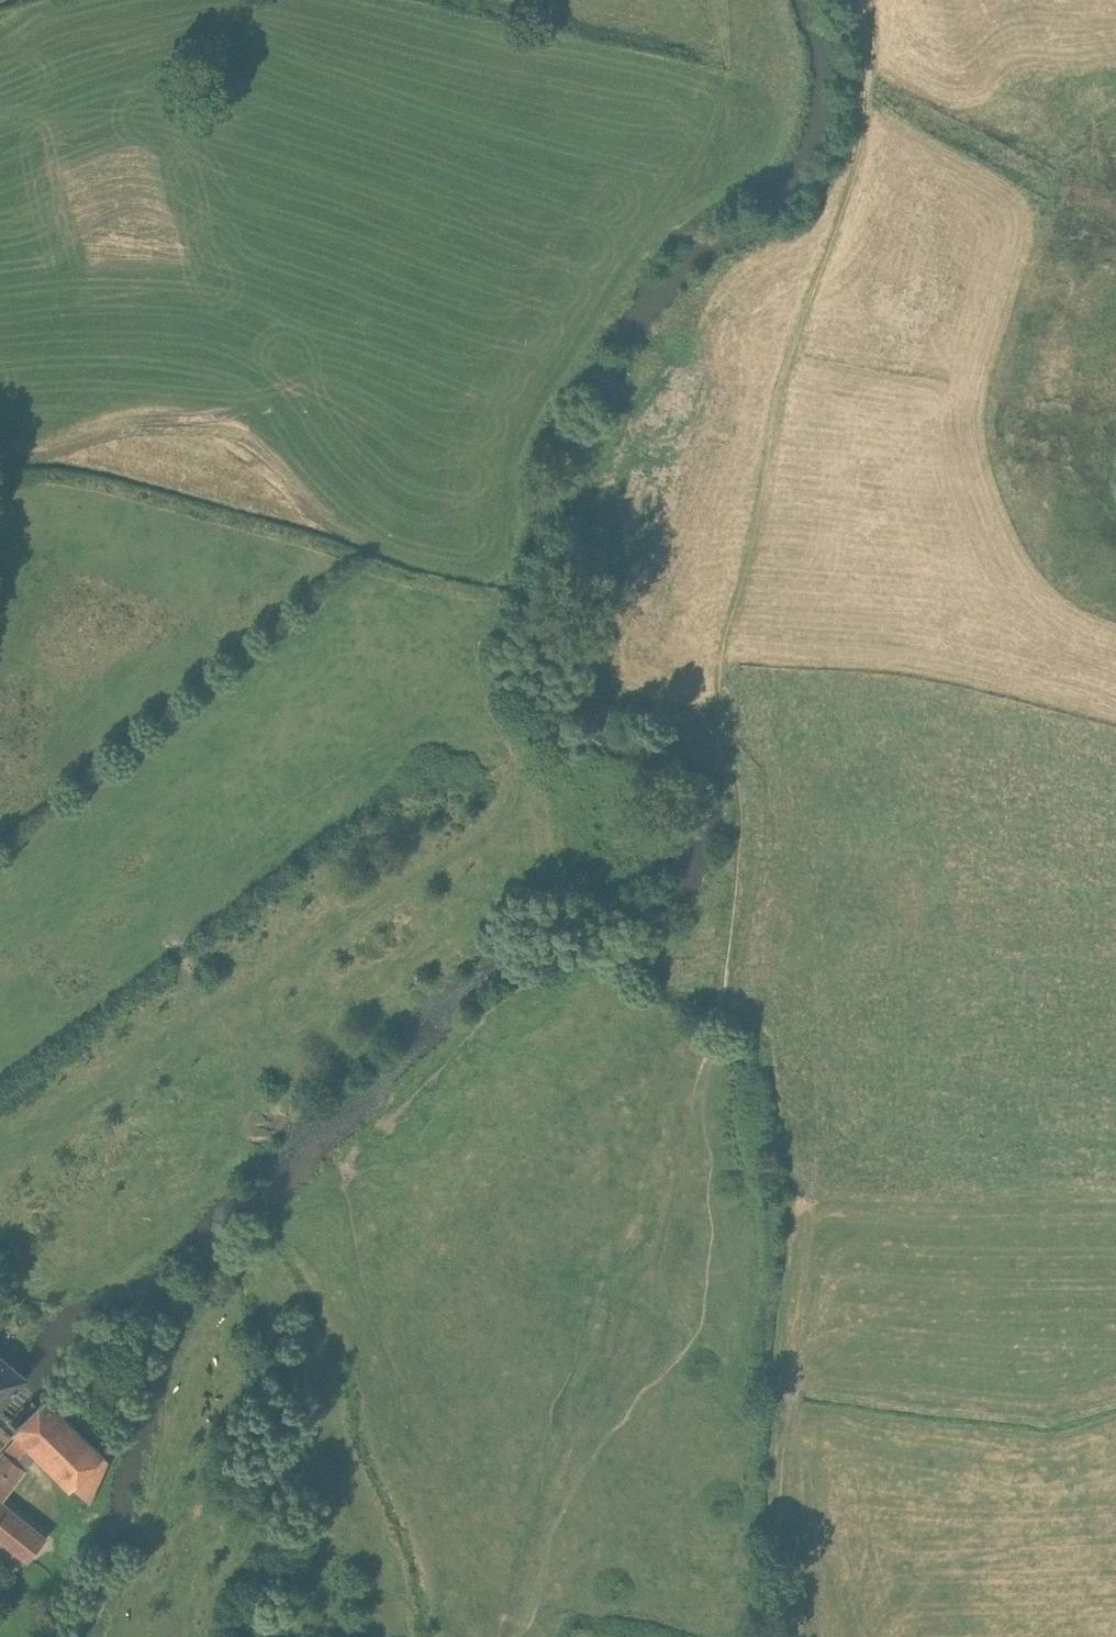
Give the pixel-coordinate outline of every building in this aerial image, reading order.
[(19,1386),(26,1378),(0,1357),(0,1409),(14,1392),(19,1386)] [(15,1430),(72,1487),(90,1503),(108,1462),(102,1457),(46,1399),(15,1430)] [(24,1470),(2,1453),(0,1456),(0,1499),(24,1470)] [(27,1562),(46,1539),(0,1500),(0,1539),(27,1562)]
